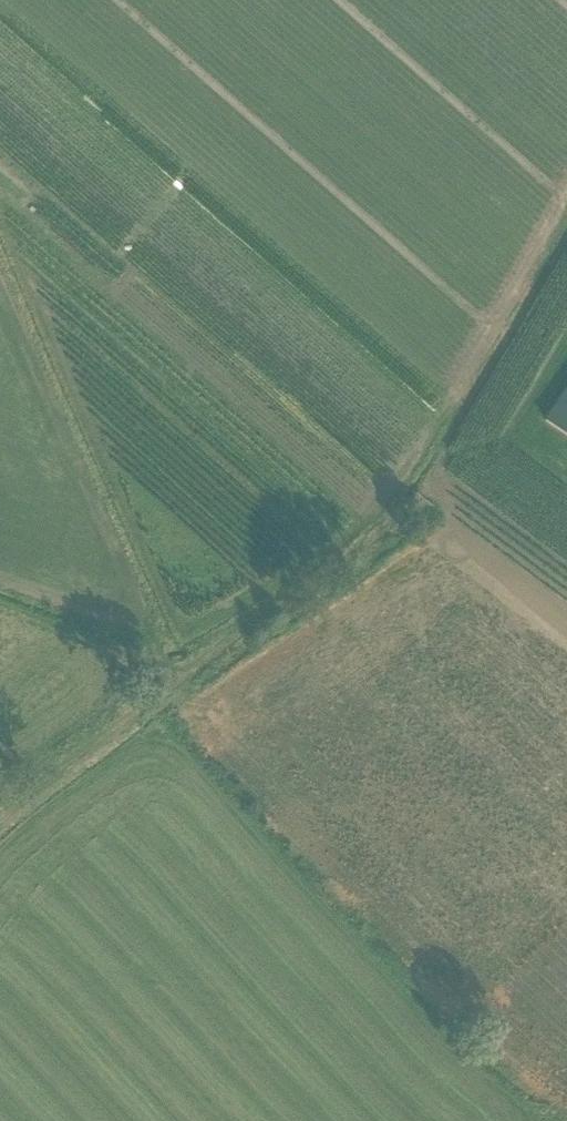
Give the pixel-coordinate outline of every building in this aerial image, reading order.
[(545,422),(566,437),(566,389),(545,422)]
